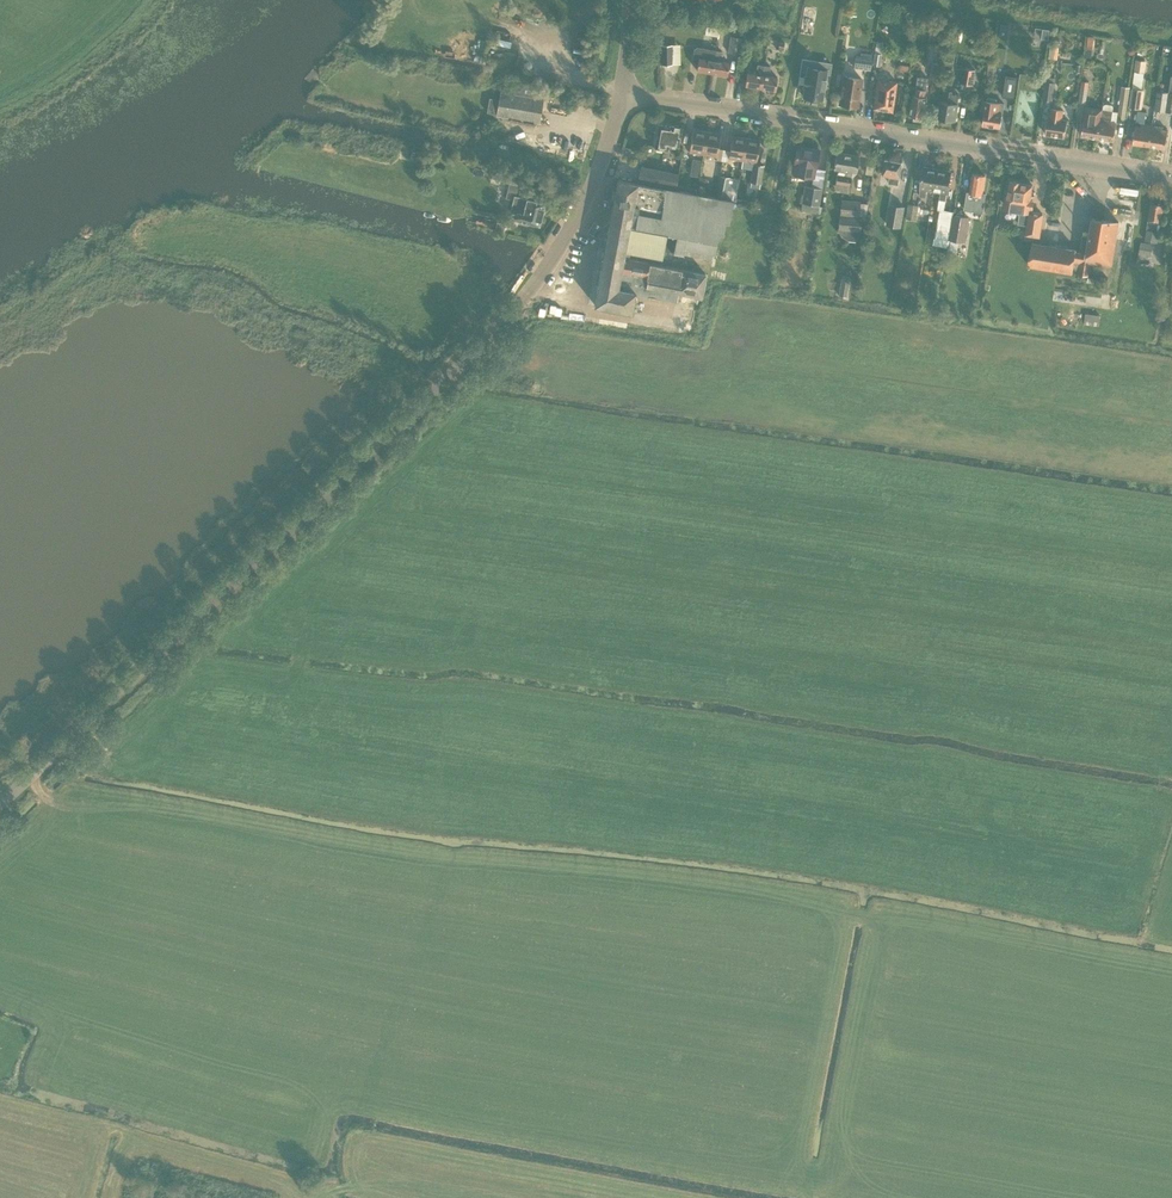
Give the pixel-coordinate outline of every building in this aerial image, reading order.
[(804,7),(800,35),(813,37),(817,9),(804,7)] [(705,26),(704,35),(716,36),(717,27),(705,26)] [(728,53),(741,55),(743,37),(731,36),(728,53)] [(1086,57),(1092,57),(1094,37),(1088,36),(1086,57)] [(883,42),(877,41),(876,41),(872,65),(879,67),(883,42)] [(672,43),(661,44),(662,63),(673,63),(672,43)] [(976,44),(971,47),(976,54),(981,51),(976,44)] [(1128,51),(1130,54),(1134,54),(1136,53),(1137,50),(1135,47),(1132,46),(1129,48),(1128,51)] [(494,54),(509,57),(510,50),(496,47),(494,54)] [(697,48),(695,49),(693,60),(694,63),(697,63),(696,70),(712,73),(715,51),(697,48)] [(717,58),(721,57),(722,52),(715,51),(712,73),(727,75),(729,62),(717,60),(717,58)] [(854,68),(871,70),(874,57),(872,57),(872,53),(865,52),(864,56),(856,54),(854,68)] [(1136,72),(1145,73),(1147,60),(1138,59),(1136,72)] [(805,86),(803,96),(812,97),(812,99),(819,100),(820,99),(822,99),(826,73),(829,74),(831,63),(818,61),(816,68),(808,67),(806,76),(805,75),(803,86),(805,86)] [(564,75),(565,63),(550,63),(550,75),(564,75)] [(930,78),(938,79),(940,64),(933,63),(930,78)] [(760,88),(764,65),(757,64),(756,69),(759,72),(759,74),(747,72),(745,85),(760,88)] [(770,67),(764,65),(760,88),(775,90),(777,77),(765,75),(766,73),(770,71),(770,67)] [(964,66),(962,82),(974,84),(976,68),(964,66)] [(950,73),(948,82),(957,84),(959,75),(950,73)] [(1003,96),(1015,98),(1018,76),(1006,74),(1003,96)] [(1171,112),(1171,75),(1169,92),(1158,91),(1156,110),(1171,112)] [(861,78),(844,76),(839,104),(857,106),(861,78)] [(919,76),(916,90),(915,96),(914,96),(911,115),(923,116),(926,98),(925,98),(926,90),(927,90),(929,78),(919,76)] [(1043,100),(1053,101),(1057,78),(1046,76),(1043,100)] [(874,108),(891,111),(896,83),(878,80),(874,108)] [(1078,102),(1086,103),(1090,82),(1082,81),(1078,102)] [(1102,108),(1101,118),(1097,138),(1114,140),(1117,123),(1125,124),(1130,86),(1122,85),(1119,111),(1114,110),(1114,106),(1112,104),(1107,103),(1104,104),(1104,108),(1102,108)] [(328,86),(326,94),(344,99),(346,90),(328,86)] [(1130,107),(1143,109),(1146,89),(1133,87),(1130,107)] [(951,91),(949,103),(940,101),(937,119),(955,121),(958,104),(959,95),(953,94),(953,92),(951,91)] [(500,92),(499,99),(489,98),(487,112),(496,114),(496,116),(538,123),(543,99),(507,93),(500,92)] [(988,97),(987,101),(983,100),(981,111),(984,112),(983,125),(1000,128),(1002,113),(1000,112),(1001,103),(997,102),(998,99),(988,97)] [(1084,118),(1081,135),(1097,138),(1101,118),(1102,108),(1087,105),(1085,118),(1084,118)] [(1046,134),(1065,137),(1067,120),(1062,119),(1064,110),(1051,108),(1050,118),(1048,118),(1046,134)] [(670,126),(658,124),(654,149),(668,151),(669,147),(679,149),(682,127),(679,127),(678,125),(674,125),(673,125),(670,126)] [(1149,146),(1152,126),(1141,124),(1141,126),(1135,125),(1133,143),(1149,146)] [(1152,126),(1149,146),(1165,148),(1168,131),(1163,130),(1163,127),(1152,126)] [(706,131),(693,129),(689,152),(703,154),(706,131)] [(722,161),(724,149),(718,148),(720,134),(706,131),(703,154),(717,156),(716,160),(722,161)] [(730,150),(724,149),(722,161),(728,162),(729,158),(742,160),(746,138),(732,136),(730,150)] [(746,138),(742,160),(756,162),(760,140),(746,138)] [(793,164),(794,165),(793,174),(815,178),(817,168),(816,168),(819,149),(796,146),(793,164)] [(859,156),(836,152),(833,169),(838,170),(836,184),(849,186),(852,172),(856,173),(859,156)] [(698,176),(700,160),(693,159),(690,175),(698,176)] [(899,178),(902,163),(886,160),(883,175),(889,177),(888,183),(897,184),(899,178)] [(751,182),(762,184),(765,165),(754,163),(751,182)] [(933,191),(937,169),(923,166),(920,189),(919,196),(925,197),(926,190),(933,191)] [(674,188),(677,174),(641,167),(638,181),(674,188)] [(520,175),(504,171),(492,169),(490,178),(502,180),(509,182),(505,197),(513,199),(508,218),(539,226),(545,203),(515,196),(518,184),(520,175)] [(937,169),(933,191),(940,193),(939,199),(945,200),(946,193),(947,194),(950,171),(937,169)] [(967,192),(964,209),(982,212),(985,193),(982,193),(985,176),(973,174),(970,192),(967,192)] [(729,200),(735,202),(740,179),(721,175),(717,193),(730,196),(729,200)] [(705,188),(708,180),(702,177),(699,185),(705,188)] [(618,179),(594,305),(631,312),(634,293),(634,291),(616,288),(621,259),(624,259),(625,251),(662,258),(663,250),(713,258),(716,240),(721,241),(724,222),(728,223),(732,201),(618,179)] [(1021,182),(1010,181),(1008,196),(1006,196),(1004,208),(1017,211),(1020,214),(1018,223),(1027,225),(1025,235),(1040,238),(1045,213),(1032,211),(1032,210),(1033,210),(1035,200),(1034,200),(1035,195),(1032,195),(1033,186),(1021,184),(1021,182)] [(751,186),(744,190),(747,196),(755,192),(751,186)] [(820,213),(821,206),(823,189),(804,186),(801,203),(802,203),(801,210),(820,213)] [(1122,209),(1135,209),(1135,190),(1123,190),(1122,209)] [(833,206),(831,199),(824,200),(825,208),(833,206)] [(856,240),(859,233),(861,217),(864,218),(866,204),(842,201),(838,231),(841,235),(848,240),(856,240)] [(1164,205),(1151,203),(1145,240),(1158,242),(1164,205)] [(887,225),(903,228),(906,207),(891,204),(887,225)] [(907,218),(918,220),(919,205),(909,204),(907,218)] [(950,225),(953,210),(938,206),(935,221),(950,225)] [(969,217),(953,215),(949,238),(965,241),(969,217)] [(477,217),(476,224),(493,227),(494,220),(477,217)] [(1091,261),(1090,265),(1094,265),(1095,262),(1111,264),(1118,222),(1092,218),(1086,253),(1091,254),(1090,261),(1091,261)] [(505,224),(497,222),(495,230),(504,231),(505,224)] [(1139,257),(1151,258),(1153,243),(1141,241),(1139,257)] [(1091,254),(1086,253),(1076,251),(1076,249),(1032,242),(1028,265),(1072,272),(1074,262),(1079,263),(1078,273),(1089,275),(1090,265),(1091,261),(1090,261),(1091,254)] [(649,264),(624,259),(621,259),(616,288),(634,291),(634,293),(675,301),(677,293),(700,297),(705,273),(649,264)] [(1088,282),(1109,285),(1111,278),(1089,274),(1088,282)] [(839,296),(847,297),(850,281),(842,280),(839,296)] [(1086,313),(1085,324),(1100,326),(1101,315),(1086,313)]
